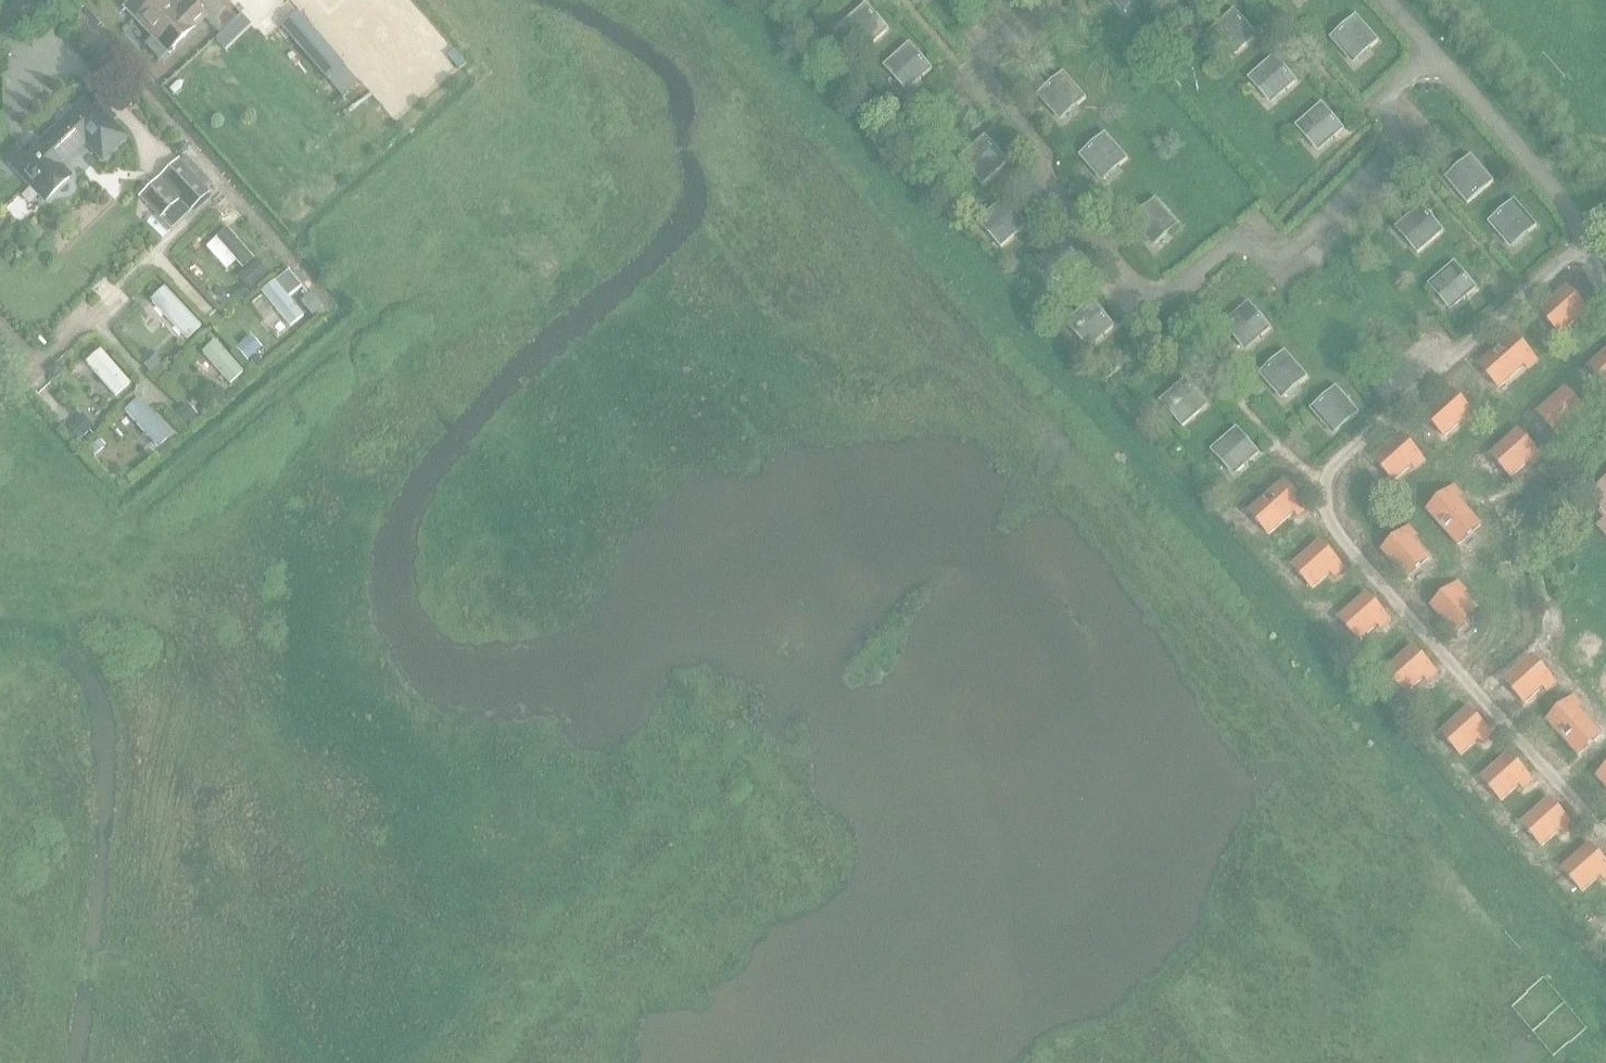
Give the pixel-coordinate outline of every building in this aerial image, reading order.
[(170,12),(157,0),(132,0),(126,6),(167,50),(204,16),(189,0),(183,0),(170,12)] [(855,42),(864,51),(890,28),(868,2),(859,10),(861,13),(846,26),(858,40),(855,42)] [(1226,51),(1232,58),(1260,34),(1238,8),(1228,17),(1230,20),(1215,34),(1228,49),(1226,51)] [(281,28),(341,96),(357,82),(297,14),(281,28)] [(1371,47),(1372,48),(1380,41),(1358,15),(1334,36),(1341,45),(1344,42),(1358,58),(1371,47)] [(240,16),(215,39),(225,48),(248,25),(240,16)] [(922,70),(925,74),(933,67),(910,42),(885,65),(894,75),(896,74),(906,84),(922,70)] [(431,47),(407,68),(416,78),(440,57),(431,47)] [(1284,88),(1286,91),(1298,81),(1275,55),(1248,78),(1256,87),(1257,86),(1270,101),(1284,88)] [(230,73),(260,108),(271,98),(242,63),(230,73)] [(1076,105),(1077,106),(1086,98),(1063,73),(1039,95),(1047,103),(1049,101),(1063,116),(1076,105)] [(37,142),(12,166),(45,200),(70,177),(58,164),(86,138),(105,159),(125,140),(87,101),(41,145),(37,142)] [(1333,135),(1336,137),(1347,127),(1324,101),(1298,124),(1306,133),(1307,133),(1319,147),(1333,135)] [(1120,164),(1121,165),(1129,157),(1107,133),(1083,154),(1090,162),(1093,160),(1107,176),(1120,164)] [(975,176),(984,185),(1008,163),(984,137),(979,143),(981,145),(964,161),(977,174),(975,176)] [(1462,194),(1470,204),(1497,181),(1475,154),(1465,163),(1467,166),(1452,179),(1464,193),(1462,194)] [(160,180),(188,209),(208,190),(180,161),(160,180)] [(1169,229),(1170,230),(1179,222),(1156,198),(1133,219),(1140,227),(1142,225),(1157,241),(1169,229)] [(995,241),(1002,248),(1030,224),(1007,199),(997,208),(1000,211),(984,224),(997,239),(995,241)] [(1529,231),(1530,232),(1539,224),(1517,199),(1493,221),(1500,229),(1502,227),(1517,242),(1529,231)] [(1411,246),(1418,254),(1446,229),(1424,205),(1414,213),(1418,217),(1401,232),(1413,244),(1411,246)] [(215,238),(242,269),(254,259),(227,227),(215,238)] [(257,259),(237,276),(249,291),(270,275),(257,259)] [(1464,293),(1467,296),(1477,289),(1454,262),(1428,285),(1435,293),(1436,292),(1449,306),(1464,293)] [(261,292),(289,327),(304,315),(275,280),(261,292)] [(150,300),(187,340),(202,326),(165,287),(150,300)] [(1539,311),(1559,334),(1586,310),(1566,287),(1539,311)] [(1104,332),(1107,335),(1116,328),(1091,300),(1066,323),(1075,333),(1077,332),(1089,345),(1104,332)] [(1261,335),(1262,336),(1271,328),(1249,304),(1225,325),(1232,333),(1234,331),(1249,347),(1261,335)] [(1478,365),(1499,388),(1533,357),(1513,334),(1478,365)] [(237,349),(246,359),(260,346),(251,336),(237,349)] [(202,352),(230,384),(243,372),(215,340),(202,352)] [(86,362),(115,397),(130,384),(101,350),(86,362)] [(149,372),(161,361),(150,350),(139,361),(149,372)] [(1605,386),(1605,351),(1588,367),(1605,386)] [(1298,384),(1299,385),(1307,377),(1285,352),(1261,374),(1268,382),(1271,380),(1285,395),(1298,384)] [(1176,419),(1184,428),(1211,402),(1189,378),(1180,387),(1183,390),(1167,405),(1178,417),(1176,419)] [(1351,420),(1352,421),(1361,413),(1338,388),(1314,410),(1321,418),(1324,416),(1338,431),(1351,420)] [(1537,413),(1557,435),(1584,411),(1564,388),(1537,413)] [(1424,413),(1444,436),(1471,412),(1451,389),(1424,413)] [(174,413),(184,426),(198,415),(188,402),(174,413)] [(140,412),(163,436),(173,427),(150,403),(140,412)] [(81,438),(94,426),(83,414),(70,426),(81,438)] [(1249,461),(1250,462),(1261,452),(1238,427),(1212,450),(1221,460),(1222,459),(1235,473),(1249,461)] [(1490,454),(1510,477),(1537,453),(1517,430),(1490,454)] [(1373,458),(1393,481),(1421,457),(1400,434),(1373,458)] [(1248,512),(1268,534),(1303,504),(1283,481),(1248,512)] [(1591,495),(1602,508),(1598,512),(1604,518),(1595,525),(1605,537),(1605,481),(1591,495)] [(1427,510),(1458,545),(1481,525),(1450,490),(1427,510)] [(1382,551),(1406,578),(1429,558),(1405,530),(1382,551)] [(1292,566),(1312,588),(1339,564),(1319,541),(1292,566)] [(1431,606),(1455,633),(1478,613),(1454,586),(1431,606)] [(1338,618),(1359,641),(1386,617),(1366,594),(1338,618)] [(1385,670),(1405,693),(1432,669),(1412,646),(1385,670)] [(1504,680),(1524,703),(1551,679),(1531,656),(1504,680)] [(1547,720),(1578,755),(1600,734),(1570,700),(1547,720)] [(1440,732),(1460,755),(1488,731),(1467,708),(1440,732)] [(1481,778),(1501,801),(1528,776),(1508,754),(1481,778)] [(1605,787),(1605,768),(1597,776),(1605,787)] [(1521,823),(1541,846),(1568,822),(1548,799),(1521,823)] [(1582,891),(1605,870),(1605,864),(1589,844),(1562,869),(1582,891)]
